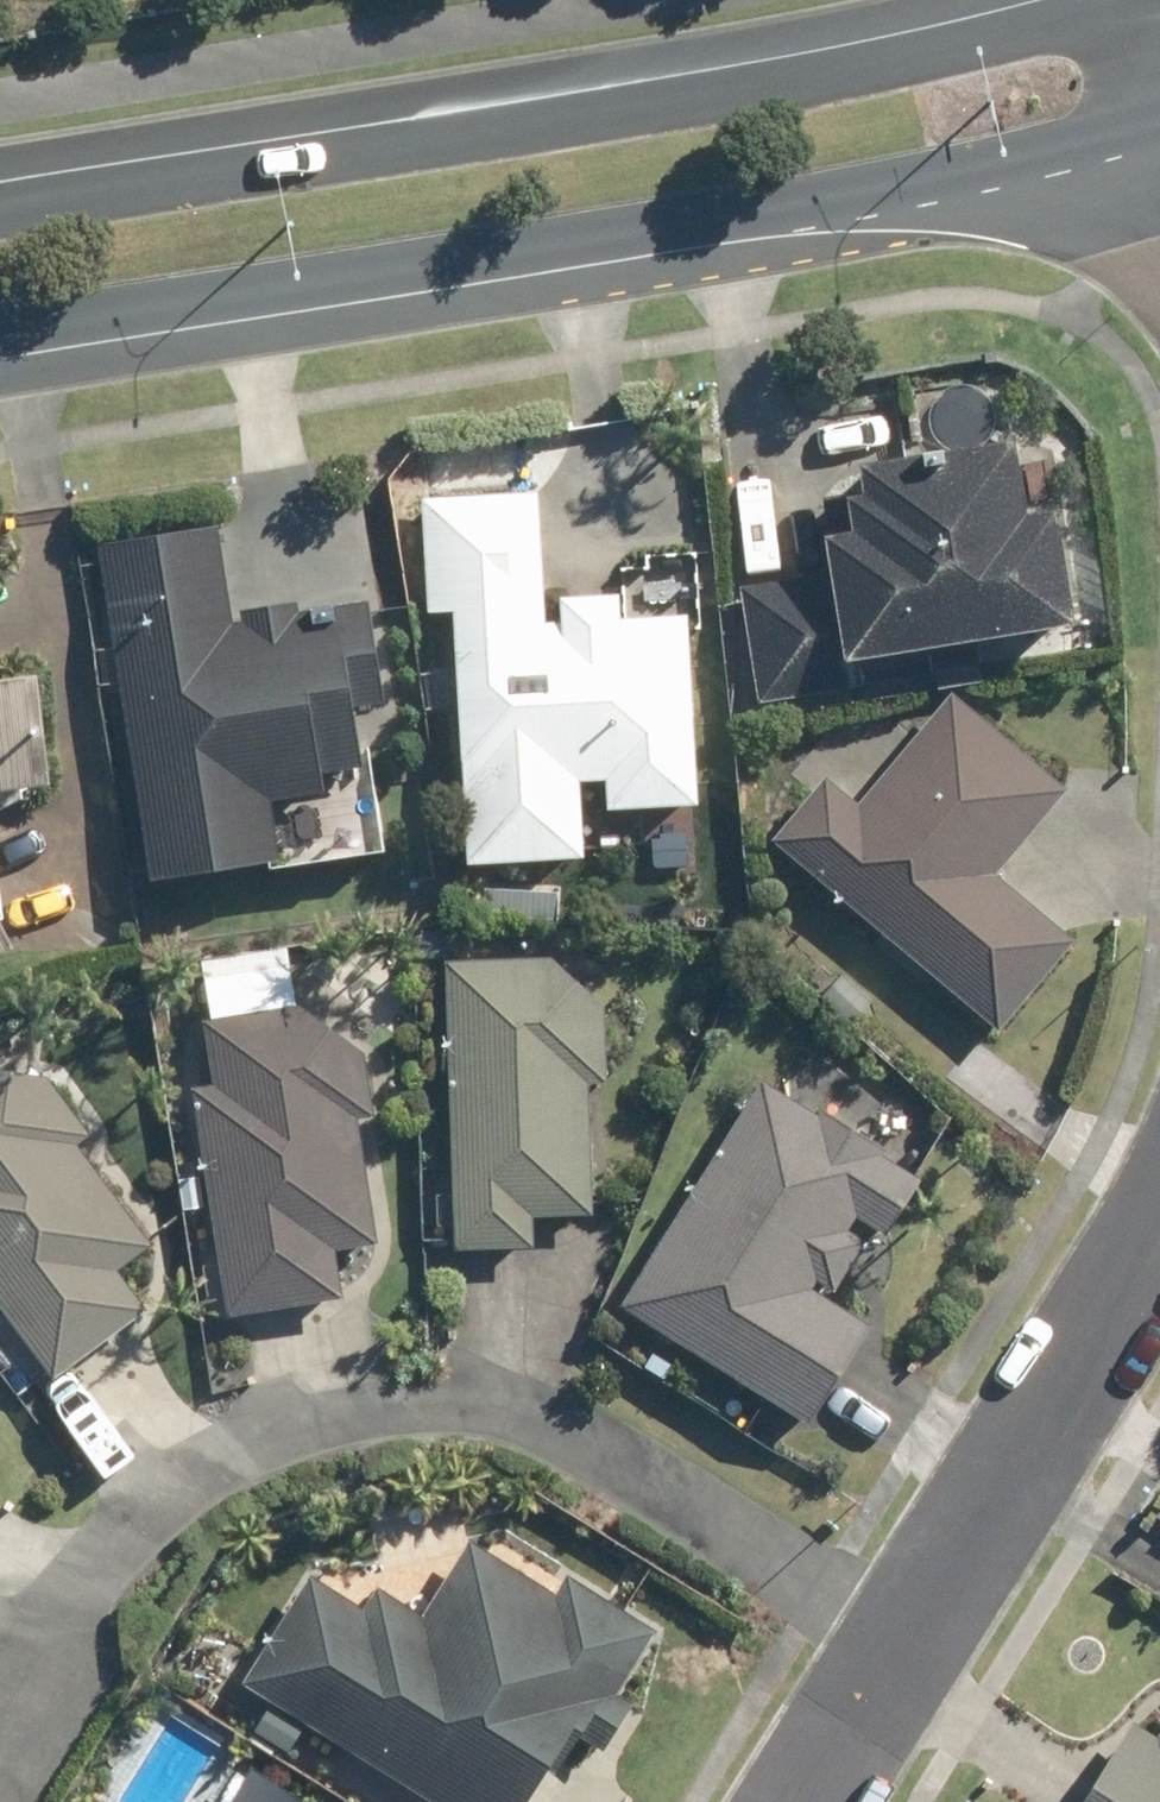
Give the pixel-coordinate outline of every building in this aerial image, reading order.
[(1047,437),(889,463),(894,491),(839,500),(849,573),(801,580),(757,587),(773,698),(878,684),(873,654),(1106,619),(1090,505),(1057,509),(1047,437)] [(578,596),(579,622),(559,624),(550,492),(432,495),(438,615),(470,613),(484,860),(602,853),(597,778),(623,776),(625,806),(716,801),(706,614),(637,618),(636,594),(578,596)] [(376,702),(406,699),(390,596),(245,618),(229,525),(118,542),(170,877),(302,859),(290,797),(346,787),(343,768),(383,761),(376,702)] [(77,779),(63,670),(0,677),(0,790),(77,779)] [(788,835),(1017,1029),(1092,941),(1008,871),(1078,788),(970,696),(877,805),(840,773),(788,835)] [(43,944),(0,856),(0,965),(43,944)] [(465,1116),(439,1118),(440,1148),(467,1148),(470,1247),(548,1245),(547,1215),(605,1212),(603,1080),(620,1080),(617,1003),(564,958),(461,960),(465,1116)] [(314,1006),(218,1022),(229,1084),(205,1089),(240,1315),(356,1296),(348,1248),(390,1242),(371,1118),(390,1115),(381,1055),(314,1006)] [(63,1378),(160,1308),(130,1269),(162,1245),(89,1145),(102,1136),(59,1078),(0,1067),(0,1291),(63,1378)] [(776,1081),(635,1304),(821,1422),(881,1326),(822,1288),(828,1279),(845,1290),(877,1240),(857,1227),(868,1213),(898,1233),(933,1177),(897,1154),(900,1150),(835,1111),(831,1118),(776,1081)] [(261,1683),(448,1801),(540,1801),(577,1745),(587,1750),(596,1736),(618,1751),(646,1705),(631,1696),(672,1634),(582,1576),(567,1597),(484,1544),(438,1619),(393,1590),(378,1613),(326,1578),(261,1683)] [(281,1709),(266,1730),(298,1752),(313,1730),(281,1709)] [(1152,1728),(1106,1801),(1159,1801),(1159,1733),(1152,1728)]
